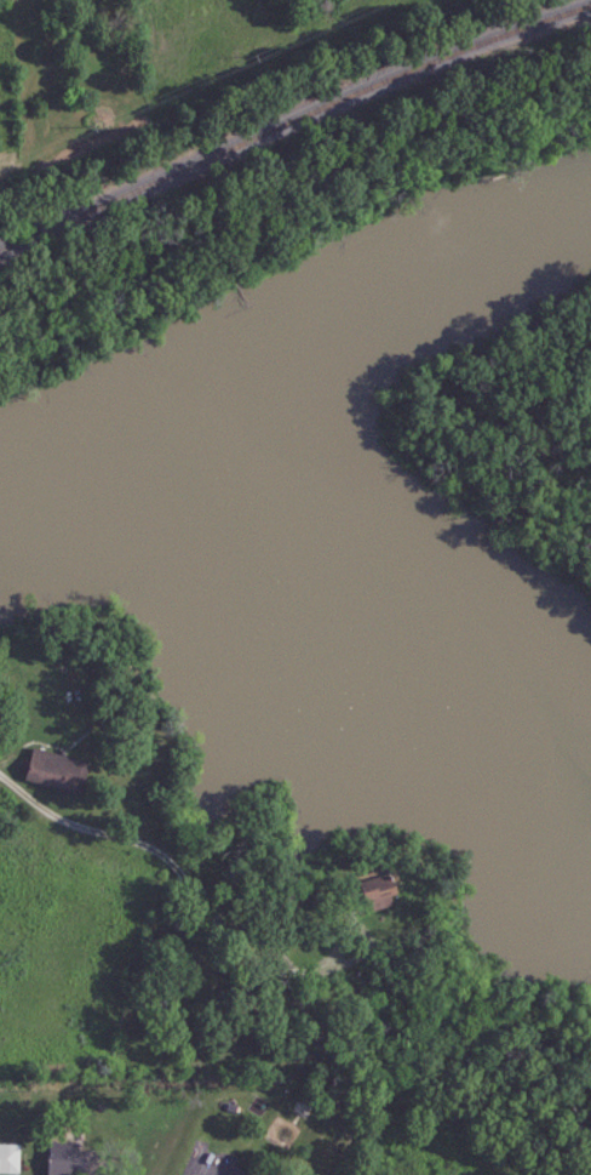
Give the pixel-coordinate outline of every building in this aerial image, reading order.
[(88,762),(32,747),(24,779),(80,793),(88,762)] [(372,910),(392,905),(390,895),(400,893),(394,870),(357,879),(363,903),(370,901),(372,910)] [(0,1144),(0,1173),(18,1173),(19,1144),(0,1144)] [(230,1165),(225,1174),(249,1174),(230,1165)]
